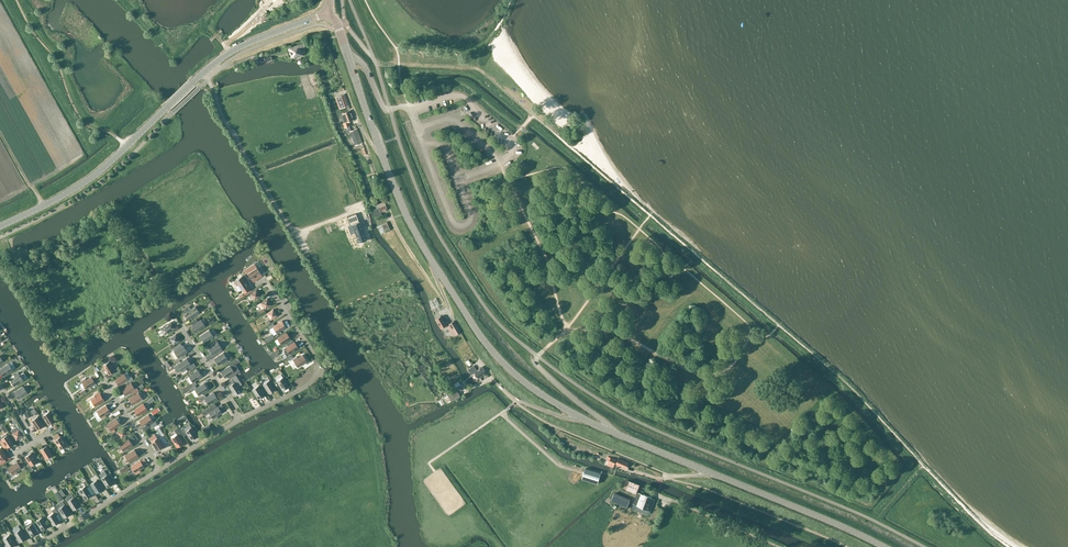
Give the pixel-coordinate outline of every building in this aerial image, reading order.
[(303,43),(289,48),(292,58),(303,55),(300,48),(304,47),(303,43)] [(340,108),(347,105),(343,95),(336,97),(340,108)] [(343,119),(344,119),(345,122),(343,123),(345,127),(348,126),(347,122),(354,119),(350,110),(341,114),(343,119)] [(361,156),(367,154),(357,128),(351,130),(361,156)] [(378,207),(374,209),(377,217),(382,215),(381,212),(388,210),(384,202),(377,204),(378,207)] [(356,213),(347,217),(350,224),(351,224),(356,236),(364,233),(360,221),(359,221),(356,213)] [(385,232),(390,230),(387,222),(382,224),(385,232)] [(251,279),(261,273),(256,267),(247,273),(251,279)] [(244,293),(249,289),(247,286),(248,285),(242,276),(234,281),(237,286),(238,285),(241,290),(242,289),(244,293)] [(254,300),(261,296),(257,290),(250,294),(254,300)] [(266,295),(256,302),(258,305),(261,303),(265,309),(272,305),(266,295)] [(195,306),(184,314),(188,320),(200,312),(195,306)] [(271,320),(277,315),(273,309),(267,313),(271,320)] [(447,322),(446,322),(445,323),(441,316),(435,319),(441,328),(446,325),(453,336),(461,332),(454,321),(449,324),(449,323),(448,323),(448,322),(447,322)] [(196,332),(205,326),(201,319),(192,325),(196,332)] [(277,333),(286,327),(282,321),(275,325),(273,323),(267,326),(269,329),(273,327),(277,333)] [(172,322),(167,325),(167,324),(160,329),(164,335),(171,331),(171,332),(177,328),(172,322)] [(204,342),(213,336),(209,330),(200,336),(204,342)] [(281,345),(291,339),(287,332),(277,338),(281,345)] [(174,345),(180,341),(176,334),(170,338),(174,345)] [(213,354),(222,348),(217,341),(212,343),(213,345),(208,348),(213,354)] [(294,342),(284,349),(284,350),(284,351),(285,354),(287,354),(288,355),(299,348),(294,342)] [(178,358),(187,352),(183,345),(174,351),(178,358)] [(224,363),(228,361),(223,353),(214,359),(218,365),(223,362),(224,363)] [(297,356),(293,359),(298,367),(307,361),(303,355),(298,358),(297,356)] [(187,358),(178,364),(183,372),(187,369),(186,368),(188,366),(190,370),(196,366),(194,363),(191,365),(187,358)] [(113,375),(119,372),(117,369),(115,370),(109,361),(103,365),(108,375),(112,373),(113,375)] [(13,370),(9,364),(0,369),(0,370),(4,376),(13,370)] [(225,378),(234,372),(230,365),(221,371),(225,378)] [(478,382),(481,381),(482,380),(480,377),(487,373),(483,366),(477,370),(473,366),(468,369),(471,374),(474,372),(476,374),(473,376),(476,380),(477,380),(478,382)] [(191,388),(195,385),(197,384),(195,381),(202,376),(198,370),(189,376),(193,382),(189,385),(191,388)] [(14,386),(23,380),(18,372),(14,375),(15,377),(10,380),(14,386)] [(132,377),(128,379),(124,373),(115,379),(119,385),(126,381),(128,383),(134,380),(132,377)] [(95,382),(99,380),(95,375),(92,377),(91,376),(86,380),(86,378),(81,381),(86,389),(96,383),(95,382)] [(276,387),(277,387),(280,386),(283,390),(289,386),(283,377),(274,383),(274,384),(276,387)] [(235,395),(242,390),(240,386),(238,387),(235,382),(234,382),(232,379),(227,382),(229,386),(235,395)] [(269,393),(275,389),(269,380),(263,384),(269,393)] [(126,395),(132,391),(133,394),(139,391),(137,388),(135,389),(131,383),(122,388),(126,395)] [(197,388),(195,385),(191,388),(189,389),(191,392),(195,389),(199,395),(208,389),(204,383),(197,388)] [(18,399),(27,393),(23,386),(14,392),(18,399)] [(258,399),(264,395),(259,386),(252,390),(258,399)] [(451,401),(460,396),(457,390),(448,395),(451,401)] [(133,405),(142,399),(138,392),(129,398),(133,405)] [(209,405),(218,399),(214,392),(206,397),(205,394),(199,398),(201,401),(205,398),(209,405)] [(95,396),(90,398),(95,406),(104,400),(100,394),(95,397),(95,396)] [(138,416),(148,410),(143,403),(134,409),(138,416)] [(218,406),(209,412),(214,420),(218,417),(217,415),(222,412),(225,409),(222,404),(218,406)] [(105,415),(110,411),(106,405),(97,411),(102,419),(106,416),(105,415)] [(43,416),(45,420),(49,425),(55,421),(49,412),(43,416)] [(148,414),(140,420),(139,420),(143,427),(142,427),(144,431),(149,427),(147,425),(153,421),(148,414)] [(38,416),(33,420),(31,420),(37,430),(44,426),(38,416)] [(116,418),(114,420),(107,424),(111,430),(121,424),(116,418)] [(11,430),(13,433),(12,434),(16,440),(23,436),(19,429),(18,430),(16,427),(11,430)] [(117,432),(122,438),(122,439),(126,437),(125,436),(128,434),(124,427),(117,432)] [(192,427),(185,431),(191,440),(198,436),(192,427)] [(171,438),(171,439),(170,440),(171,442),(172,442),(173,441),(177,447),(183,443),(179,437),(182,435),(177,428),(174,430),(177,434),(171,438)] [(60,450),(68,444),(65,440),(64,441),(61,436),(60,437),(58,433),(53,436),(55,440),(54,440),(60,450)] [(7,434),(6,434),(1,437),(1,438),(2,438),(1,439),(7,448),(14,444),(8,434),(7,435),(7,434)] [(157,451),(165,446),(162,441),(161,442),(158,437),(157,438),(155,434),(150,437),(152,441),(151,441),(157,451)] [(124,451),(133,445),(129,439),(120,445),(124,451)] [(46,459),(52,455),(47,446),(40,450),(46,459)] [(134,449),(125,455),(129,462),(138,456),(134,449)] [(31,466),(37,462),(31,453),(25,457),(29,464),(27,466),(30,472),(34,470),(31,466)] [(613,468),(616,460),(611,457),(612,456),(609,455),(605,464),(613,468)] [(626,469),(626,468),(629,463),(619,458),(616,463),(618,464),(617,465),(619,466),(620,465),(625,468),(625,469),(626,469)] [(144,466),(147,464),(144,459),(141,461),(140,460),(131,466),(136,474),(140,471),(139,470),(144,467),(144,466)] [(21,467),(25,465),(21,460),(18,462),(8,467),(13,475),(18,473),(17,471),(22,468),(21,467)] [(598,484),(601,473),(585,468),(584,472),(583,475),(582,479),(598,484)] [(107,487),(113,483),(107,474),(101,478),(107,487)] [(89,486),(86,480),(83,482),(86,486),(78,491),(81,495),(82,494),(85,499),(92,495),(87,488),(89,486)] [(96,493),(103,489),(97,480),(90,484),(96,493)] [(629,481),(626,489),(636,493),(640,485),(629,481)] [(651,511),(655,499),(652,498),(652,497),(644,494),(644,495),(638,492),(634,504),(651,511)] [(614,493),(611,500),(627,507),(630,499),(614,493)] [(73,510),(80,506),(74,497),(67,501),(73,510)] [(64,518),(70,514),(64,505),(58,509),(64,518)] [(58,513),(55,508),(52,510),(54,512),(47,516),(53,526),(60,522),(56,516),(59,514),(58,513)] [(42,530),(48,526),(42,517),(36,521),(42,530)] [(32,537),(38,533),(32,523),(26,528),(32,537)] [(20,542),(27,538),(21,529),(14,533),(17,538),(16,539),(18,543),(20,542)] [(15,544),(9,535),(3,539),(6,544),(4,545),(5,546),(11,546),(15,544)]
